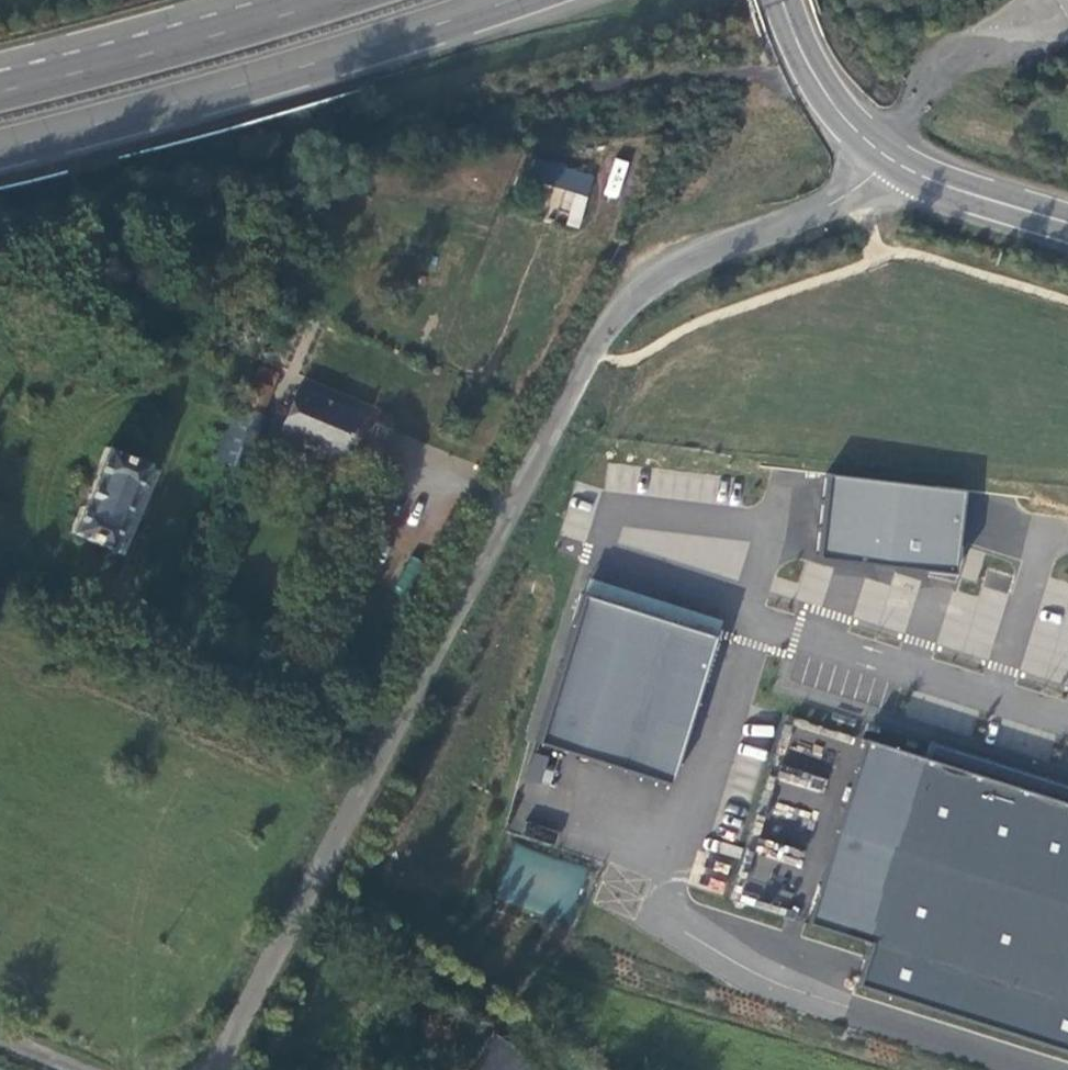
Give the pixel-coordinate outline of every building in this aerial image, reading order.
[(545,161),(533,216),(580,226),(593,172),(545,161)] [(247,398),(266,405),(279,374),(260,366),(247,398)] [(283,431),(301,438),(342,453),(356,416),(297,394),(283,431)] [(238,406),(219,459),(248,470),(252,457),(265,417),(238,406)] [(101,546),(110,549),(147,464),(106,447),(70,533),(80,537),(77,546),(98,555),(101,546)] [(266,462),(252,457),(248,470),(261,475),(266,462)] [(954,506),(801,486),(783,565),(849,574),(938,585),(954,506)] [(580,592),(539,731),(666,770),(711,629),(580,592)] [(863,734),(811,912),(872,931),(858,975),(1067,1042),(1067,795),(863,734)] [(546,782),(550,755),(531,753),(527,779),(546,782)] [(781,786),(824,790),(825,776),(782,772),(781,786)] [(746,902),(794,907),(801,844),(753,839),(746,902)] [(510,846),(495,903),(569,922),(584,865),(510,846)] [(496,1037),(472,1069),(542,1069),(496,1037)]
